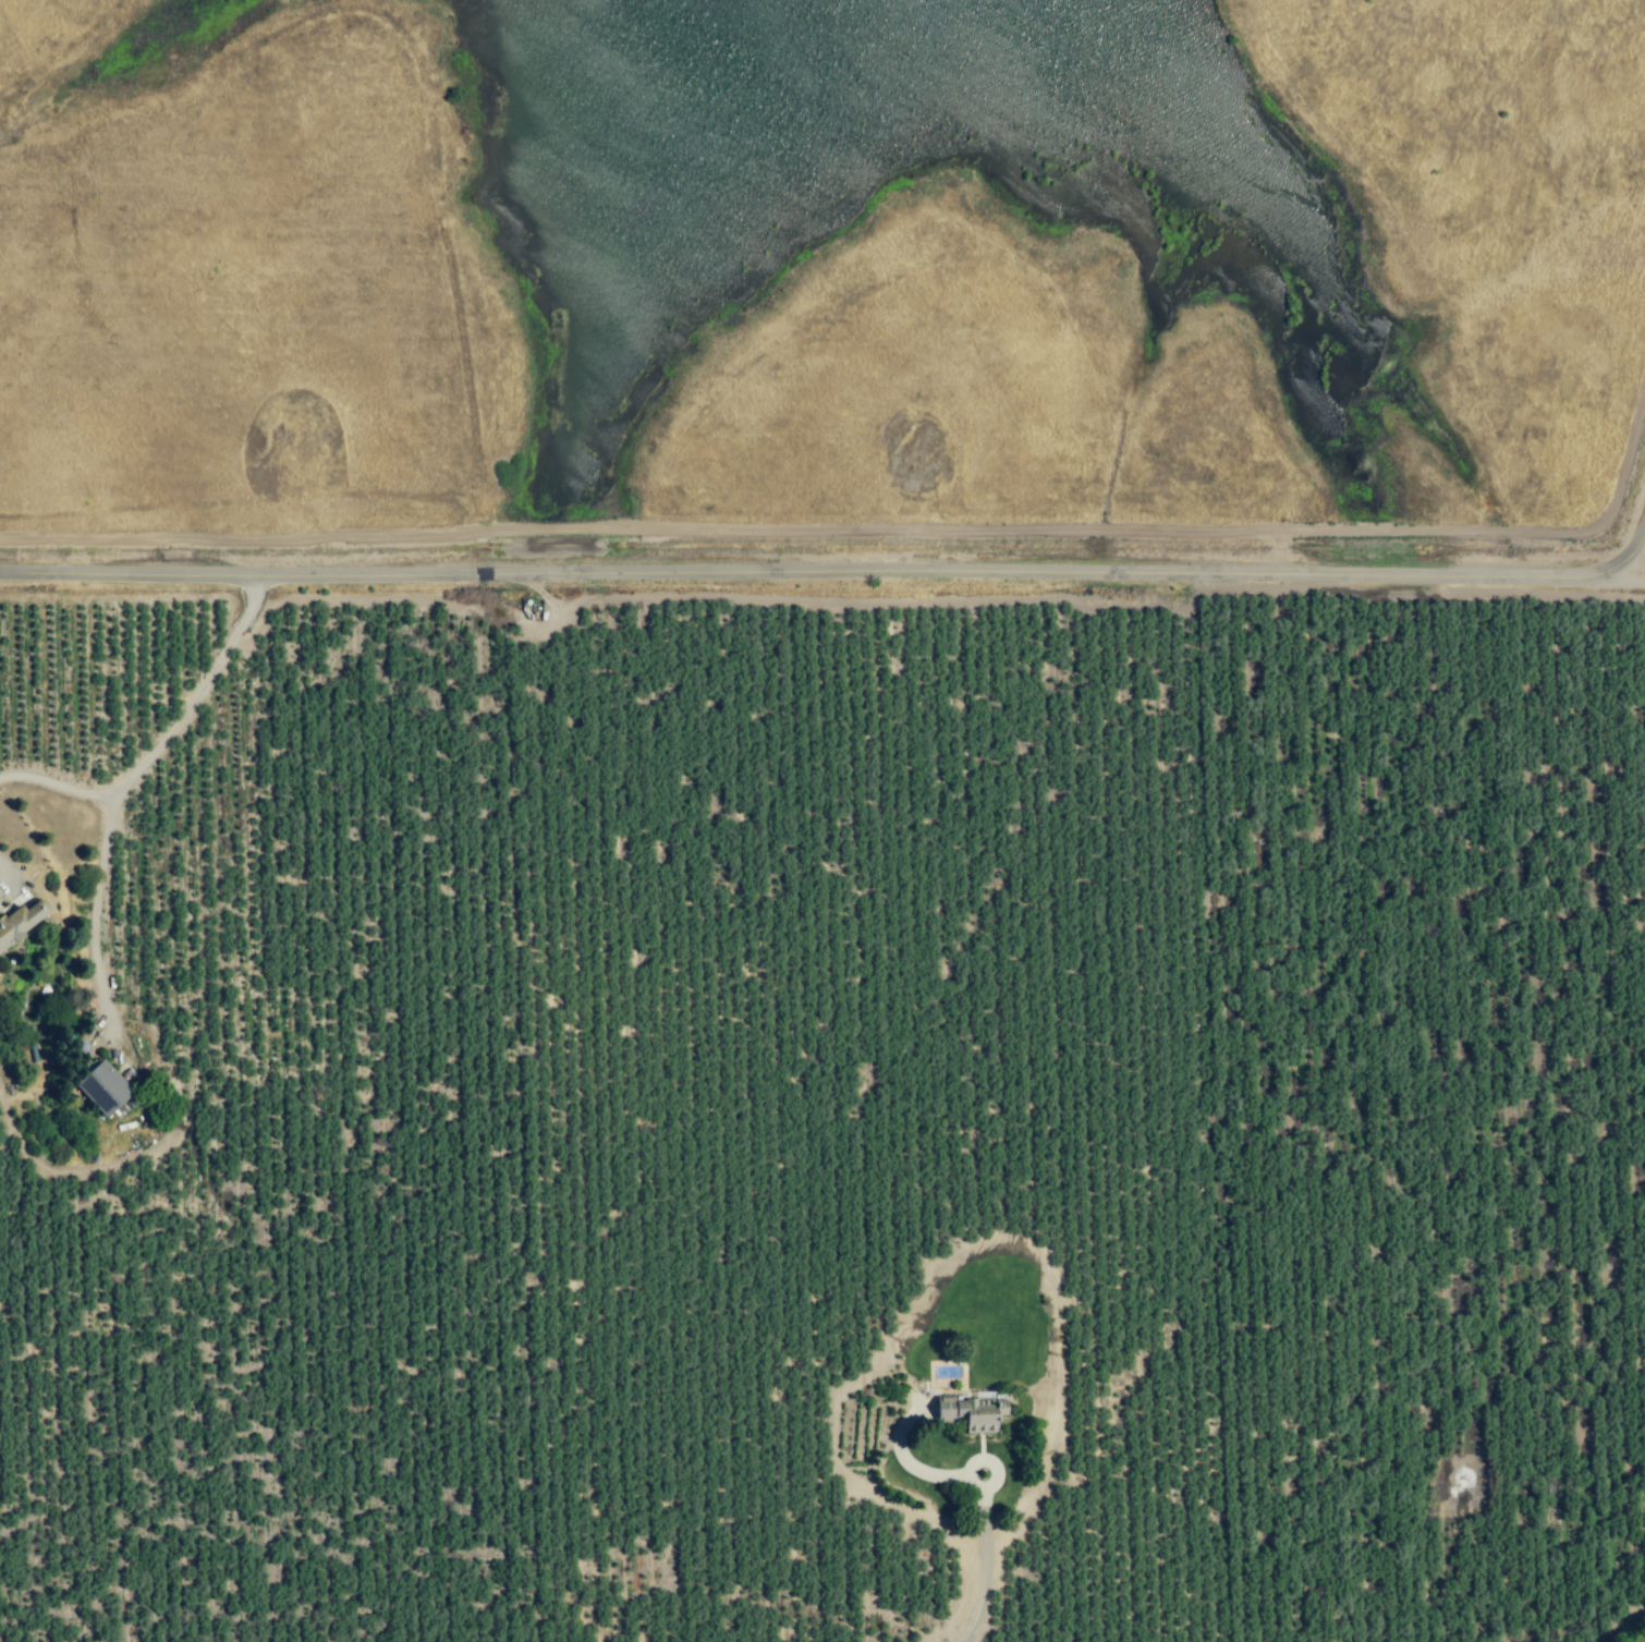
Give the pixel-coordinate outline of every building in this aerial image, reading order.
[(27,937),(27,931),(53,914),(45,903),(40,902),(29,910),(25,903),(0,919),(0,955),(27,937)] [(106,1118),(135,1092),(105,1059),(76,1086),(106,1118)] [(1006,1396),(935,1398),(936,1422),(1007,1419),(1006,1396)]
